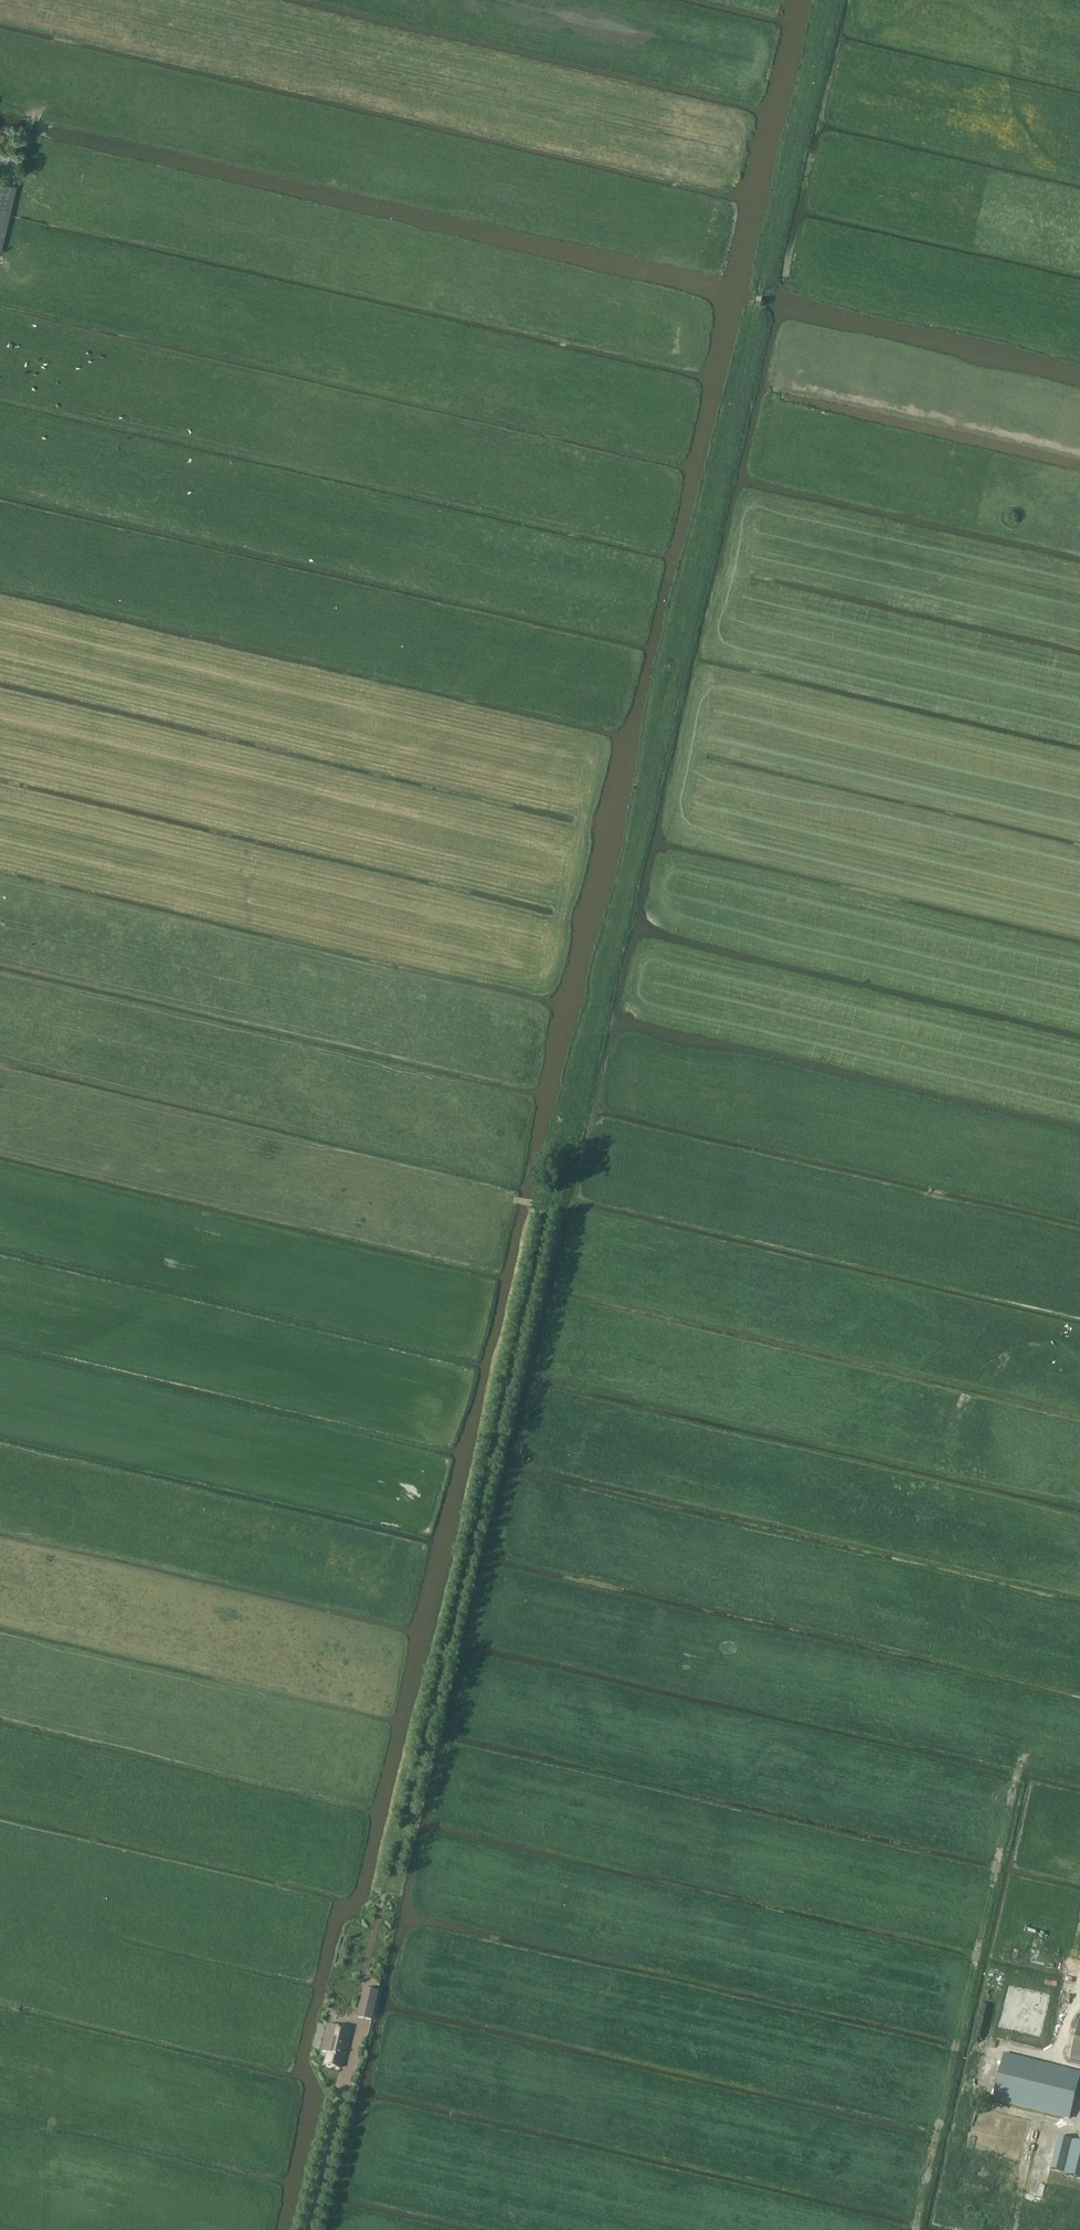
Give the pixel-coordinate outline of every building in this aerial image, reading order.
[(15,174),(20,154),(0,149),(0,170),(15,174)] [(2,250),(17,185),(0,181),(0,250),(2,250)] [(375,2007),(378,1992),(363,1988),(359,2004),(375,2007)] [(1079,2066),(1079,2023),(1069,2063),(1079,2066)] [(323,2035),(321,2044),(327,2045),(322,2066),(336,2069),(339,2059),(340,2059),(347,2031),(332,2027),(329,2037),(323,2035)] [(1004,2055),(993,2100),(1069,2119),(1079,2076),(1079,2074),(1004,2055)] [(1062,2173),(1071,2141),(1059,2138),(1051,2170),(1062,2173)] [(1073,2141),(1065,2175),(1079,2179),(1079,2143),(1073,2141)]
